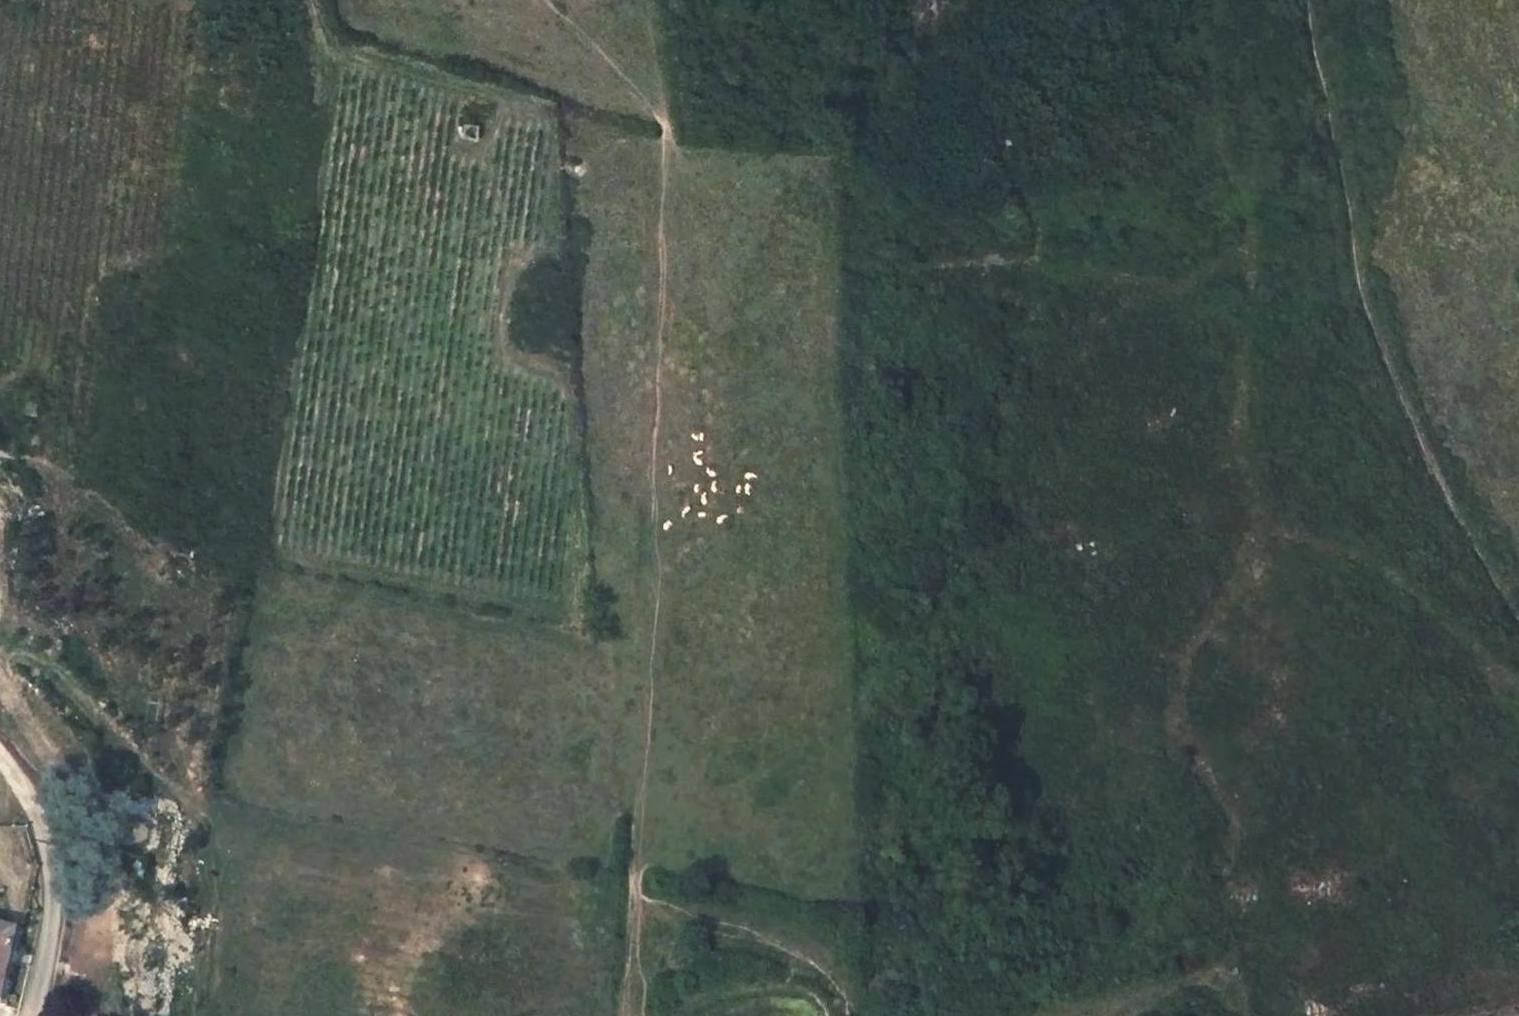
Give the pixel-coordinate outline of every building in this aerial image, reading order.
[(12,981),(30,911),(0,904),(0,978),(12,981)]
